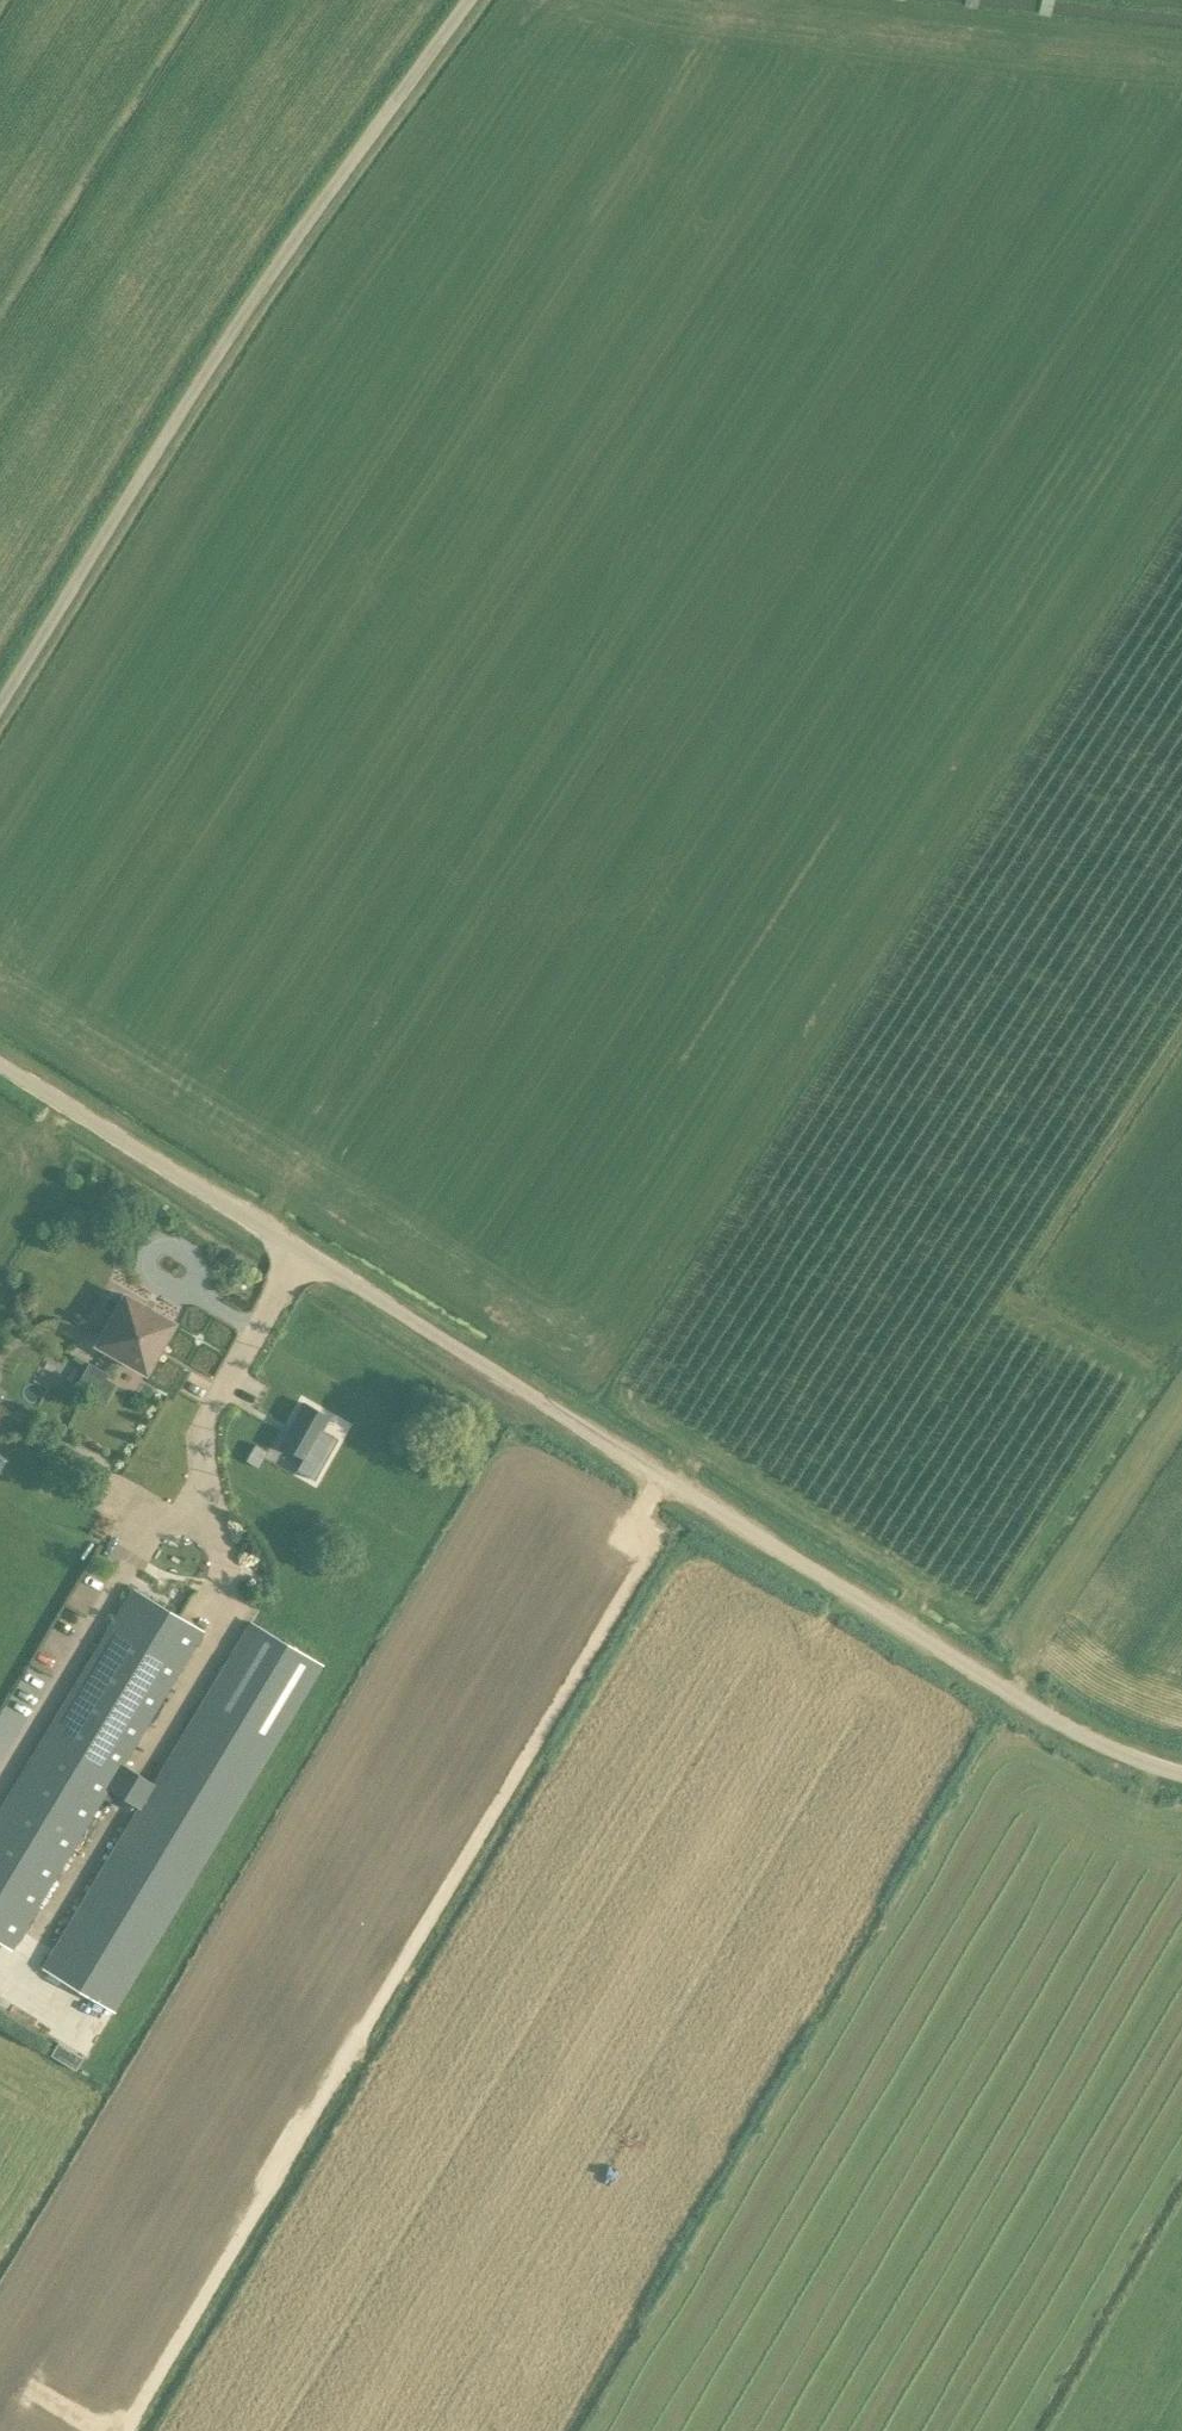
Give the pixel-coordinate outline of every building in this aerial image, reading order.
[(112,1293),(106,1295),(101,1305),(102,1310),(111,1315),(95,1343),(145,1372),(173,1322),(123,1294),(121,1298),(112,1293)] [(106,1373),(88,1363),(76,1385),(106,1401),(115,1384),(104,1378),(106,1373)] [(330,1414),(302,1401),(280,1438),(302,1449),(295,1465),(318,1477),(340,1438),(322,1427),(330,1414)] [(257,1467),(267,1451),(255,1444),(245,1461),(257,1467)] [(322,1664),(249,1620),(168,1755),(152,1782),(123,1764),(128,1755),(203,1631),(131,1586),(29,1755),(0,1803),(0,1943),(11,1950),(108,1789),(137,1806),(39,1967),(114,2011),(268,1755),(322,1664)]
